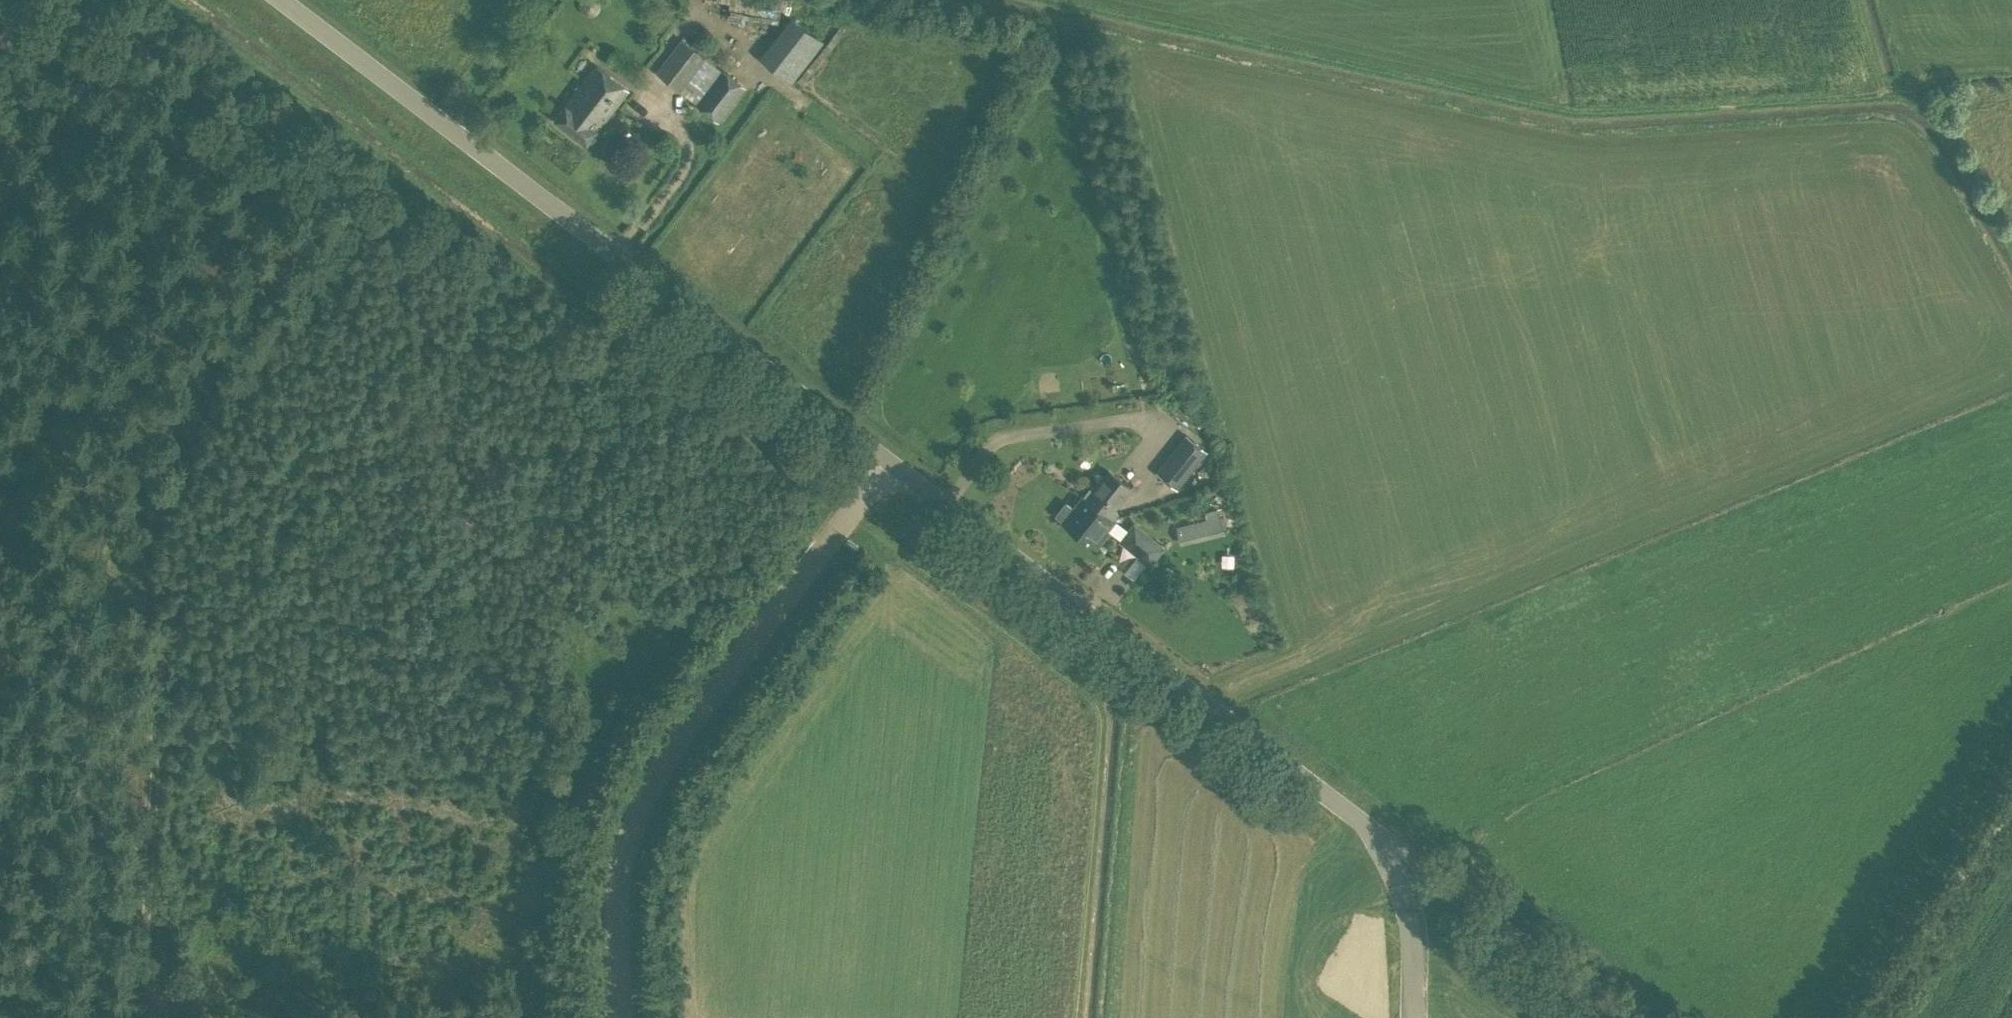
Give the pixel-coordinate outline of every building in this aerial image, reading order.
[(798,80),(833,41),(804,16),(770,54),(798,80)] [(680,91),(706,57),(681,38),(655,72),(680,91)] [(586,144),(628,90),(595,65),(554,120),(586,144)] [(719,123),(746,87),(723,69),(695,105),(719,123)] [(1177,489),(1207,451),(1186,434),(1156,471),(1177,489)] [(1073,508),(1066,502),(1056,515),(1067,524),(1067,525),(1088,542),(1089,542),(1096,547),(1109,531),(1106,529),(1113,520),(1106,515),(1084,496),(1073,508)] [(1223,533),(1218,516),(1204,519),(1209,537),(1223,533)] [(1147,537),(1135,552),(1150,563),(1162,548),(1148,536),(1147,537)]
